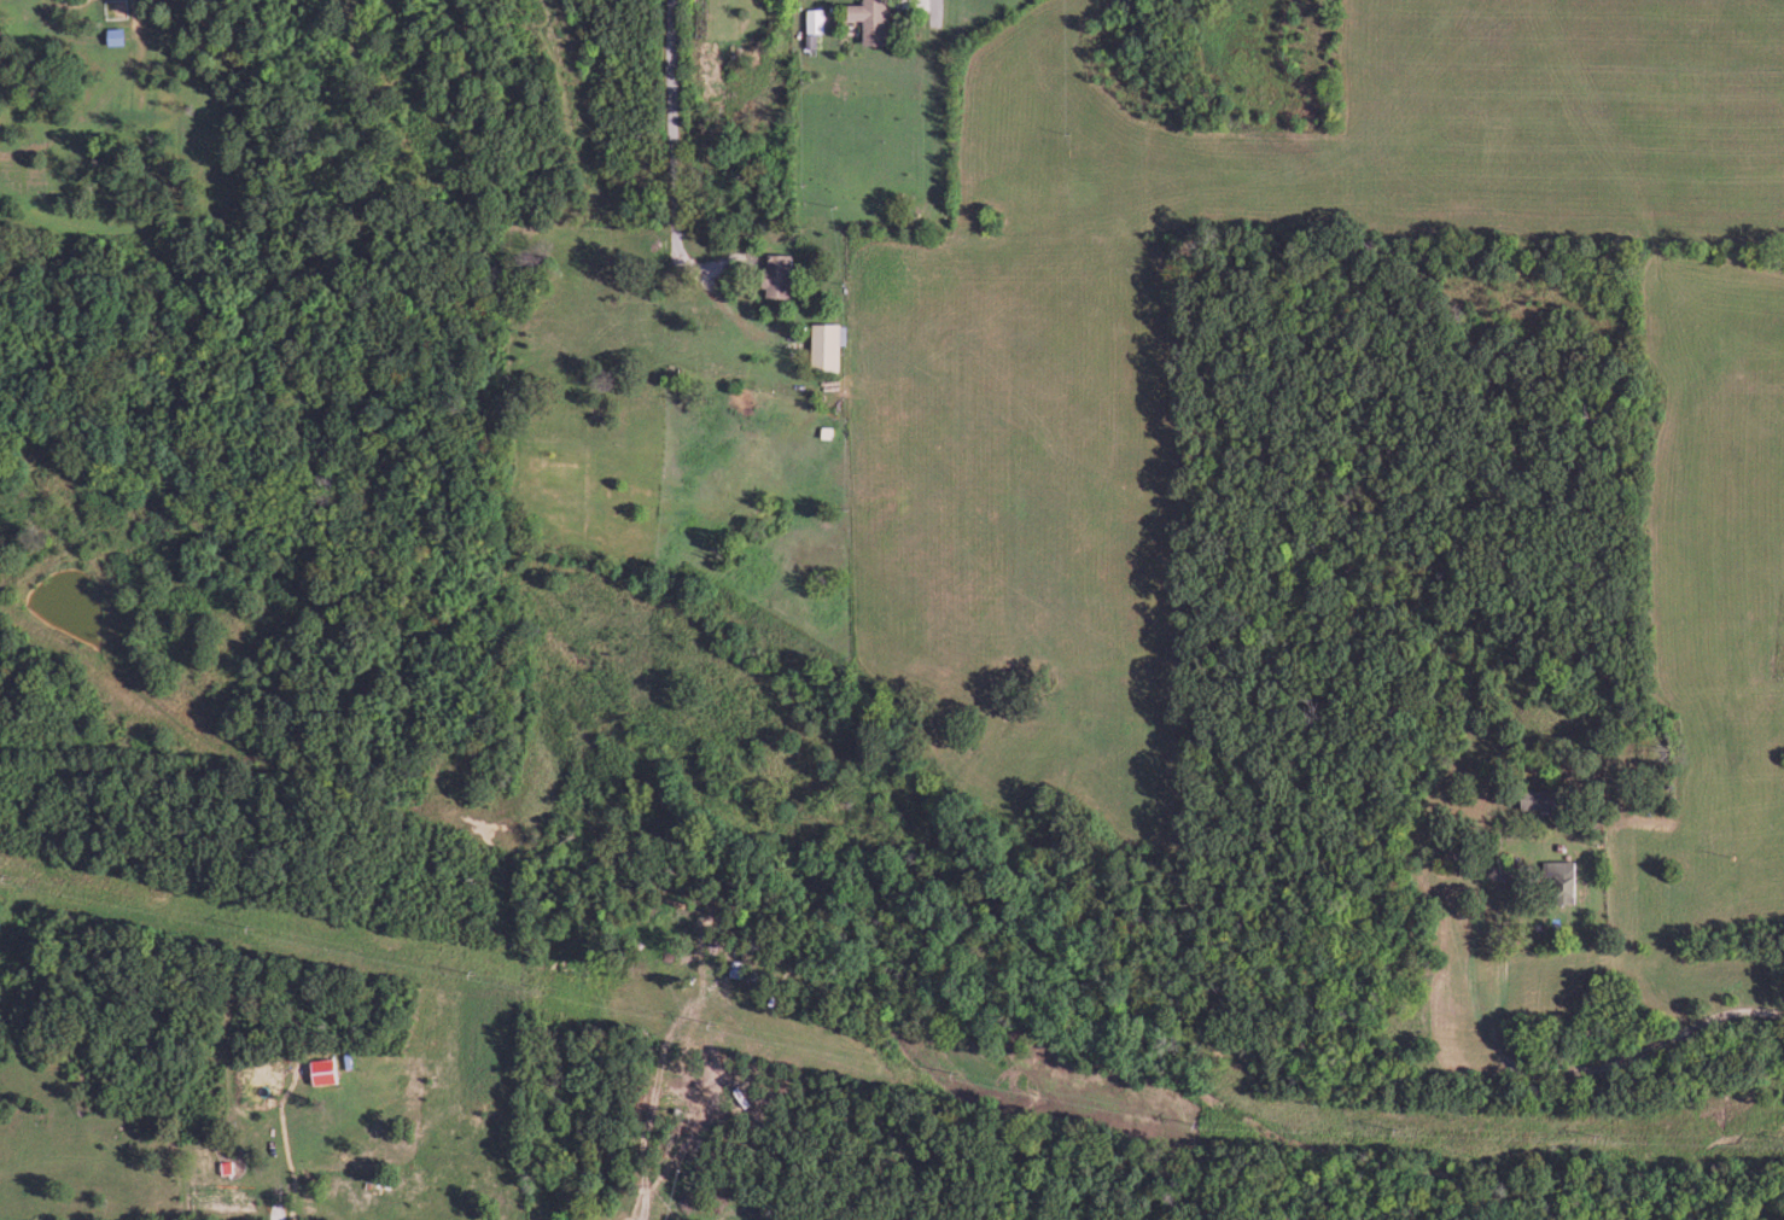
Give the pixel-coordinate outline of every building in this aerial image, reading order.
[(1559,789),(1524,788),(1523,808),(1559,809),(1559,789)] [(1550,902),(1579,901),(1578,859),(1549,860),(1550,902)]
